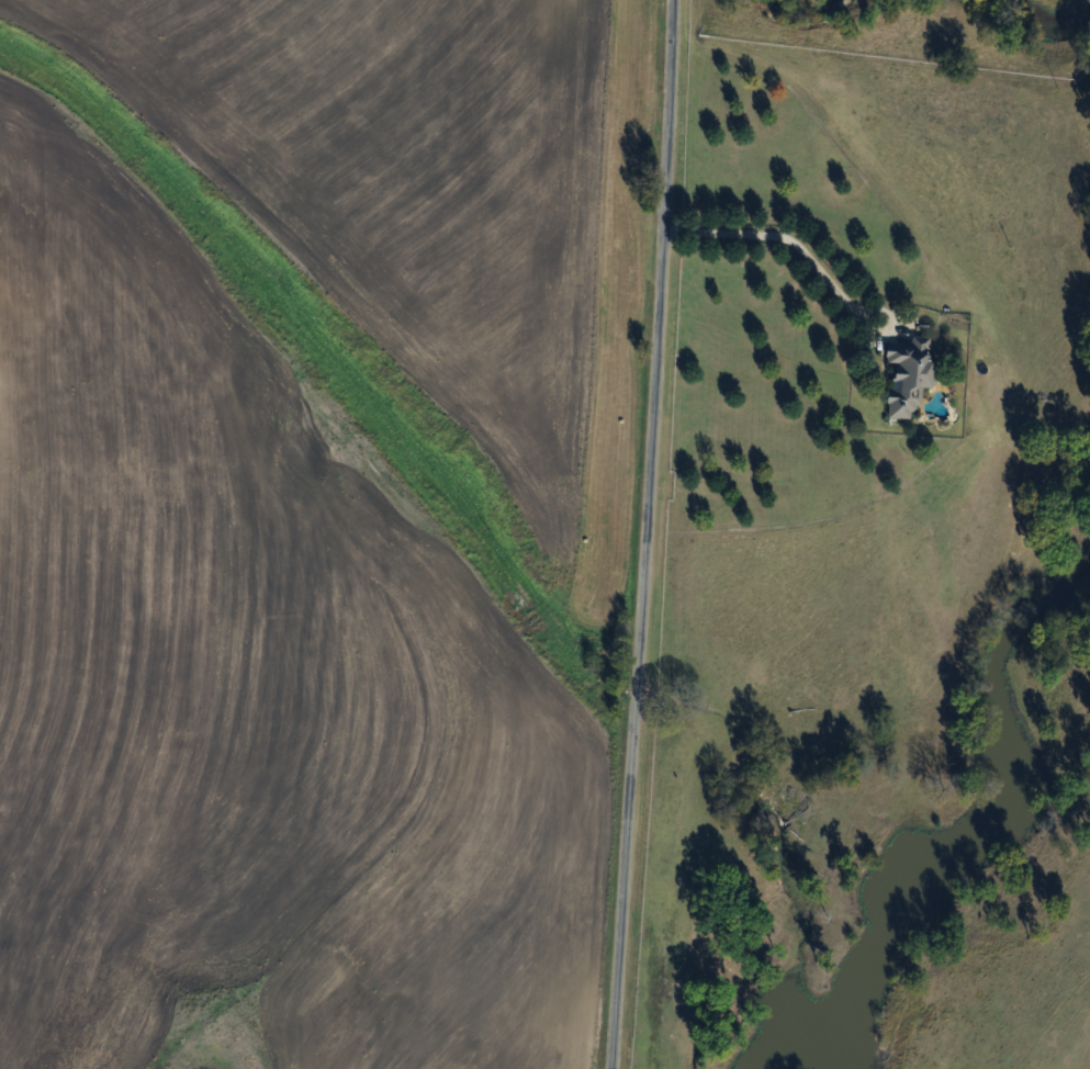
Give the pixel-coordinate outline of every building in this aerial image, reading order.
[(939,388),(938,336),(915,337),(915,345),(891,345),(892,419),(913,419),(913,408),(927,408),(927,389),(939,388)]
